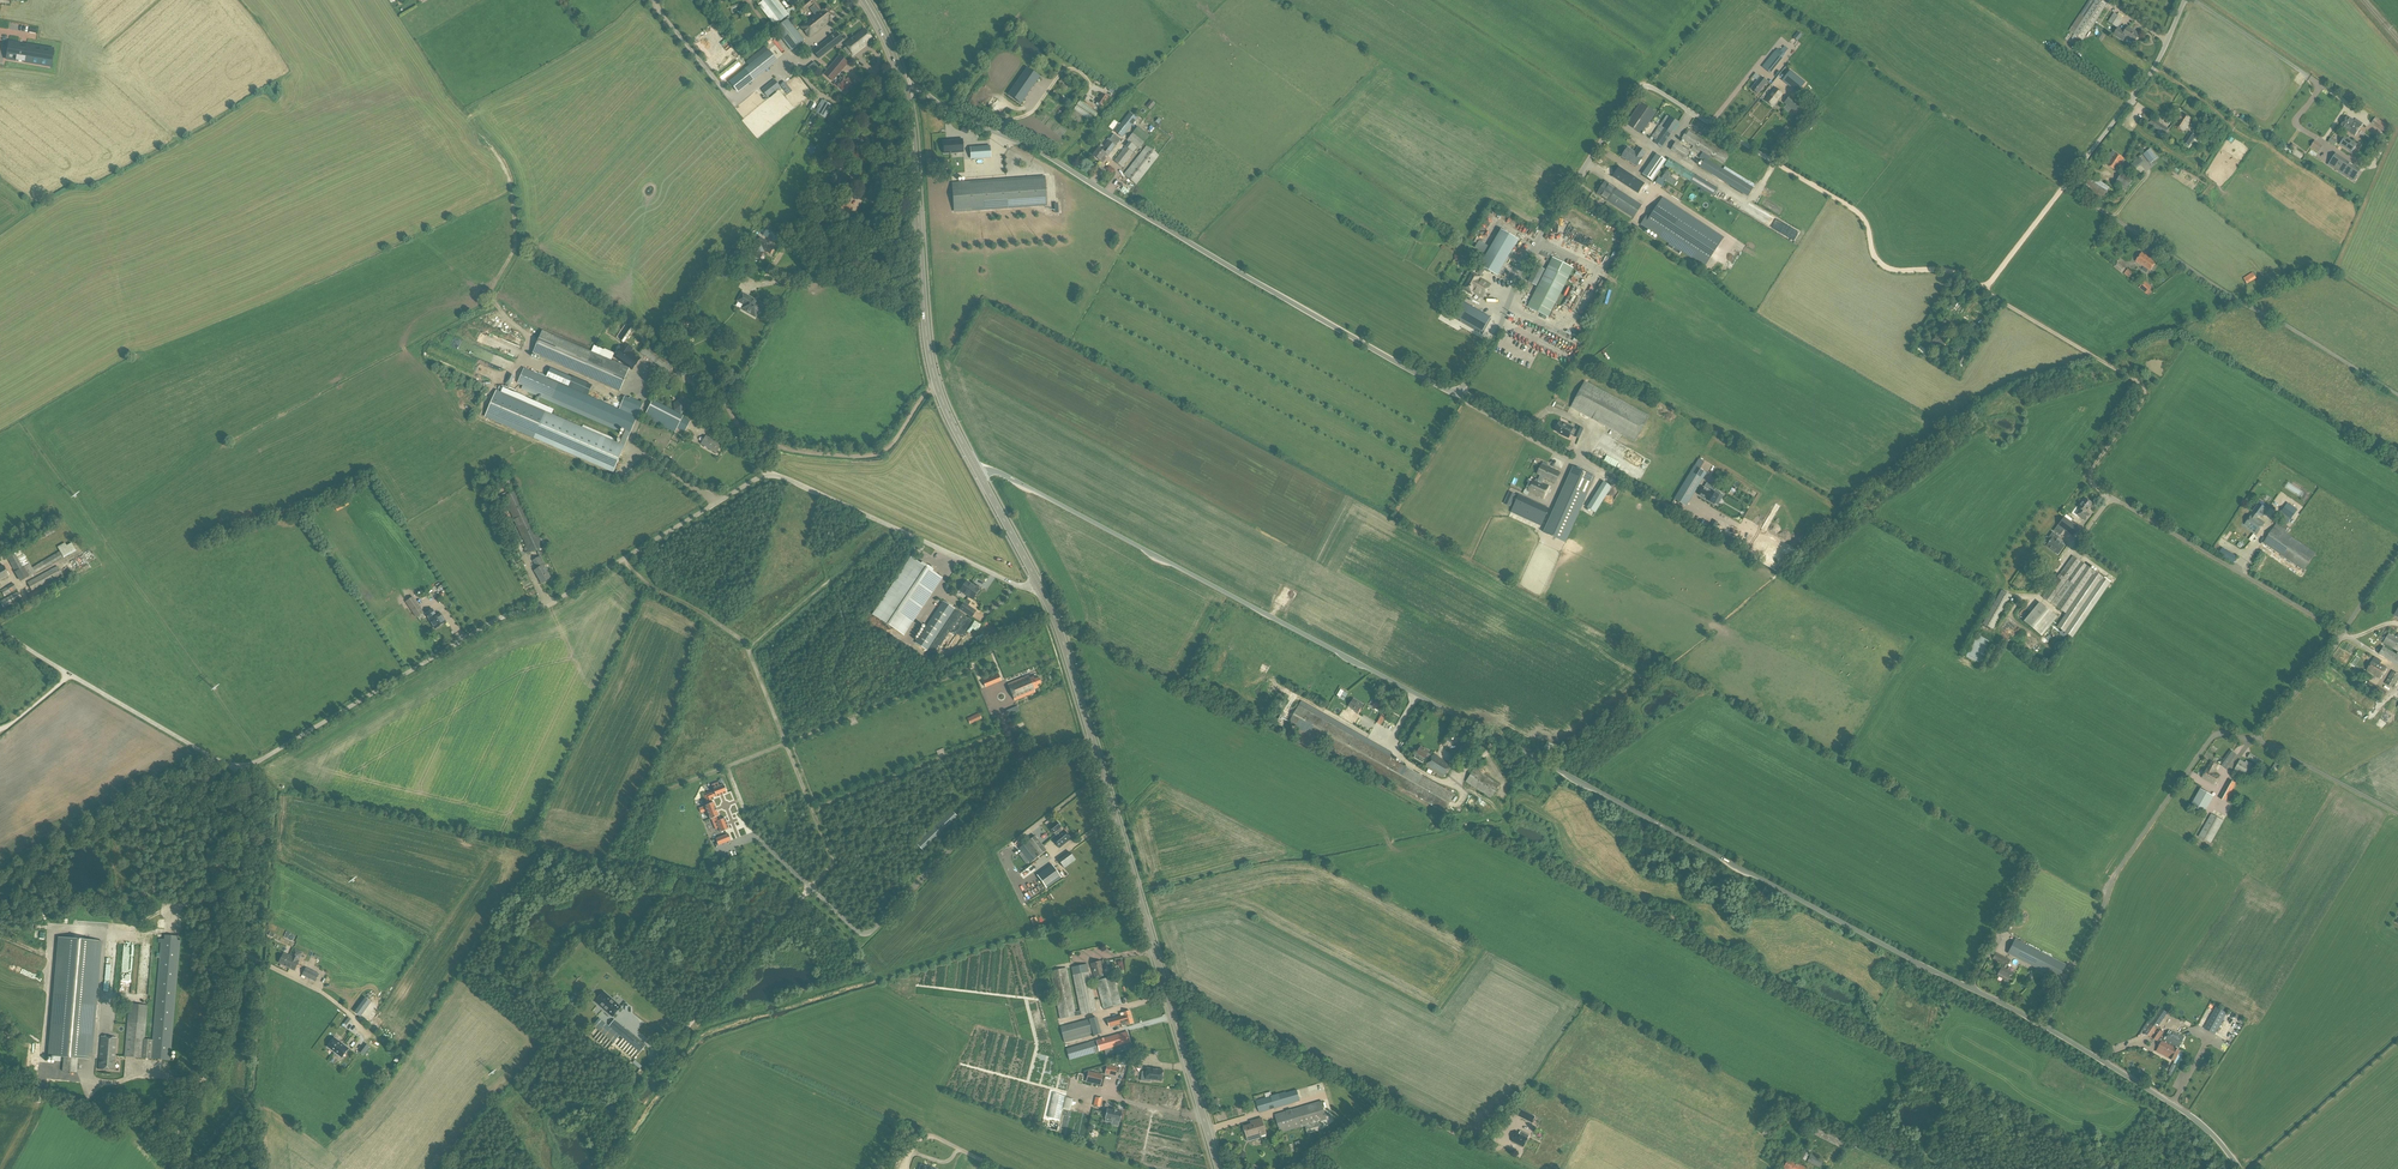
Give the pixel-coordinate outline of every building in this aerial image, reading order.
[(759,5),(775,26),(788,15),(789,16),(796,11),(793,7),(790,9),(790,8),(786,11),(777,0),(765,0),(759,5)] [(799,9),(803,14),(813,6),(810,9),(814,15),(818,12),(819,13),(801,27),(810,38),(836,17),(828,6),(823,10),(815,0),(810,0),(799,9)] [(2074,34),(2079,38),(2083,40),(2095,23),(2107,4),(2101,0),(2097,0),(2084,19),(2074,34)] [(729,5),(731,11),(740,8),(738,2),(729,5)] [(2115,13),(2109,22),(2118,28),(2124,19),(2119,16),(2115,13)] [(804,40),(788,19),(775,29),(792,50),(804,40)] [(2119,28),(2114,35),(2123,41),(2125,38),(2134,44),(2135,42),(2140,35),(2140,34),(2128,27),(2125,32),(2119,28)] [(853,55),(873,39),(864,29),(845,44),(853,55)] [(1798,32),(1793,38),(1798,41),(1803,35),(1798,32)] [(837,33),(830,38),(831,39),(814,52),(819,59),(843,40),(837,33)] [(9,41),(6,59),(50,67),(53,49),(9,41)] [(768,50),(729,81),(738,93),(777,61),(768,50)] [(1775,52),(1762,68),(1770,74),(1782,58),(1775,52)] [(840,56),(827,71),(833,75),(831,77),(837,82),(834,85),(841,90),(844,88),(848,91),(854,84),(849,81),(850,80),(846,77),(846,78),(842,75),(839,73),(841,71),(848,63),(840,56)] [(1020,103),(1039,77),(1027,68),(1009,95),(1020,103)] [(1790,72),(1783,81),(1797,93),(1805,83),(1790,72)] [(1761,77),(1752,89),(1758,94),(1768,82),(1761,77)] [(774,92),(768,85),(762,90),(767,97),(774,92)] [(1102,93),(1096,102),(1103,107),(1110,98),(1112,100),(1117,92),(1110,88),(1105,95),(1102,93)] [(1775,88),(1765,100),(1773,106),(1783,94),(1775,88)] [(1790,97),(1784,104),(1797,113),(1802,106),(1790,97)] [(1079,99),(1073,108),(1088,118),(1092,113),(1094,115),(1097,111),(1079,99)] [(822,100),(815,112),(824,118),(831,105),(822,100)] [(1151,101),(1146,106),(1151,110),(1156,104),(1151,101)] [(1642,103),(1627,124),(1642,135),(1657,113),(1642,103)] [(1129,113),(1114,132),(1123,138),(1138,118),(1129,113)] [(2145,114),(2142,119),(2166,135),(2169,130),(2145,114)] [(2179,120),(2176,126),(2185,131),(2193,119),(2183,114),(2182,116),(2180,114),(2177,118),(2179,120)] [(1660,126),(1652,138),(1656,141),(1655,143),(1662,148),(1679,123),(1672,118),(1664,129),(1660,126)] [(2347,118),(2341,129),(2355,138),(2363,126),(2356,121),(2354,124),(2351,122),(2352,121),(2347,118)] [(2376,118),(2373,124),(2386,132),(2390,127),(2376,118)] [(2125,147),(2133,136),(2119,126),(2112,137),(2125,147)] [(1138,127),(1134,132),(1146,141),(1149,136),(1138,127)] [(1786,127),(1778,137),(1783,141),(1792,131),(1786,127)] [(1688,130),(1682,140),(1693,146),(1692,148),(1695,150),(1695,151),(1699,154),(1701,151),(1703,152),(1699,158),(1704,161),(1700,167),(1749,197),(1756,185),(1749,181),(1725,167),(1723,170),(1709,161),(1711,157),(1724,165),(1730,155),(1688,130)] [(1134,132),(1128,140),(1140,149),(1146,141),(1134,132)] [(2191,132),(2184,143),(2190,147),(2197,136),(2191,132)] [(2372,132),(2368,135),(2372,140),(2377,136),(2372,132)] [(1099,148),(1093,156),(1100,161),(1105,154),(1108,156),(1116,146),(1118,144),(1121,139),(1115,134),(1109,141),(1102,150),(1099,148)] [(853,141),(852,144),(853,144),(852,145),(861,151),(859,154),(857,152),(854,158),(864,164),(867,158),(862,155),(866,147),(863,146),(867,140),(860,136),(856,141),(855,140),(854,141),(853,141)] [(963,152),(962,139),(943,141),(944,154),(963,152)] [(2346,139),(2340,147),(2352,154),(2357,146),(2346,139)] [(1129,142),(1114,161),(1119,165),(1118,167),(1121,169),(1137,148),(1129,142)] [(2318,152),(2321,147),(2314,142),(2310,147),(2318,152)] [(876,143),(874,148),(881,152),(884,147),(876,143)] [(1676,143),(1671,151),(1687,160),(1691,152),(1676,143)] [(991,158),(990,146),(977,147),(978,158),(976,159),(991,158)] [(1147,146),(1124,175),(1136,186),(1160,156),(1147,146)] [(1628,148),(1621,159),(1627,163),(1628,161),(1637,167),(1646,153),(1639,148),(1636,153),(1628,148)] [(2157,158),(2150,149),(2143,155),(2150,164),(2157,158)] [(2114,151),(2106,164),(2117,171),(2124,159),(2118,155),(2119,154),(2114,151)] [(829,157),(824,154),(821,160),(826,163),(829,157)] [(1643,180),(1648,184),(1664,163),(1654,155),(1639,175),(1643,179),(1643,180)] [(2351,166),(2335,156),(2328,166),(2352,181),(2355,177),(2347,171),(2351,166)] [(2073,157),(2067,166),(2069,168),(2072,169),(2078,161),(2073,157)] [(1719,189),(1670,159),(1666,166),(1715,197),(1719,189)] [(2136,161),(2131,165),(2135,170),(2141,166),(2136,161)] [(1641,182),(1621,169),(1616,177),(1636,191),(1641,182)] [(859,170),(855,177),(868,184),(872,177),(859,170)] [(1668,170),(1662,178),(1675,186),(1678,182),(1670,176),(1672,173),(1668,170)] [(2084,171),(2078,178),(2087,184),(2083,189),(2102,202),(2111,188),(2084,171)] [(834,179),(831,183),(837,186),(839,181),(842,183),(845,178),(843,177),(843,176),(836,173),(835,173),(832,178),(834,179)] [(2123,173),(2117,182),(2128,190),(2134,180),(2123,173)] [(1045,177),(952,184),(954,211),(1047,204),(1045,177)] [(1605,182),(1597,194),(1607,201),(1615,188),(1605,182)] [(1634,218),(1643,206),(1616,188),(1615,188),(1607,201),(1634,218)] [(1707,265),(1724,238),(1664,199),(1651,217),(1648,215),(1642,226),(1645,227),(1706,267),(1707,265)] [(1502,228),(1480,265),(1480,266),(1485,268),(1498,276),(1520,238),(1502,228)] [(775,230),(770,239),(775,242),(780,233),(775,230)] [(1795,230),(1791,237),(1796,240),(1800,233),(1795,230)] [(752,254),(761,259),(764,253),(764,252),(765,250),(771,254),(774,249),(773,248),(767,244),(769,242),(762,238),(752,254)] [(1567,239),(1565,245),(1573,248),(1575,241),(1567,239)] [(1682,252),(1670,244),(1668,247),(1680,254),(1682,252)] [(2142,254),(2136,263),(2150,272),(2156,263),(2142,254)] [(1554,256),(1529,305),(1550,316),(1575,267),(1554,256)] [(2117,262),(2113,266),(2114,267),(2122,273),(2122,274),(2126,269),(2125,269),(2125,268),(2118,262),(2118,263),(2117,262)] [(1533,282),(1539,267),(1535,265),(1528,280),(1533,282)] [(722,266),(719,272),(722,278),(729,277),(732,271),(728,266),(722,266)] [(1480,275),(1485,268),(1480,266),(1476,273),(1480,275)] [(1473,273),(1464,290),(1471,294),(1473,291),(1484,297),(1492,284),(1480,278),(1480,277),(1473,273)] [(2253,273),(2244,279),(2248,284),(2257,279),(2253,273)] [(2145,282),(2140,289),(2150,297),(2152,294),(2150,292),(2153,288),(2145,282)] [(1562,305),(1568,308),(1579,289),(1572,285),(1562,305)] [(743,293),(738,301),(745,305),(742,309),(750,314),(756,317),(763,305),(743,293)] [(1482,332),(1490,318),(1476,309),(1463,302),(1454,317),(1482,332)] [(1972,323),(1965,336),(1971,340),(1978,326),(1972,323)] [(626,324),(617,338),(624,343),(633,329),(626,324)] [(675,329),(671,335),(676,338),(679,332),(675,329)] [(504,331),(501,338),(520,345),(523,338),(504,331)] [(583,373),(583,374),(621,390),(630,370),(592,354),(541,332),(532,352),(583,373)] [(1937,335),(1932,344),(1941,349),(1940,351),(1943,353),(1945,350),(1943,349),(1948,341),(1937,335)] [(680,336),(676,341),(682,345),(685,341),(680,336)] [(623,346),(615,357),(633,370),(641,359),(623,346)] [(1921,346),(1917,351),(1921,353),(1928,357),(1931,352),(1921,346)] [(1949,352),(1945,358),(1953,363),(1952,364),(1955,366),(1956,364),(1963,368),(1967,359),(1957,354),(1956,356),(1949,352)] [(676,367),(676,374),(682,378),(688,374),(688,367),(682,363),(676,367)] [(525,369),(518,384),(625,430),(620,444),(625,446),(631,432),(632,433),(644,404),(630,398),(629,399),(625,397),(619,410),(589,397),(569,388),(525,369)] [(574,377),(569,388),(589,397),(593,385),(574,377)] [(1586,381),(1571,408),(1635,442),(1650,415),(1586,381)] [(500,391),(488,418),(613,473),(625,446),(620,444),(500,391)] [(680,399),(674,403),(675,410),(681,413),(687,409),(687,402),(680,399)] [(678,428),(684,417),(684,416),(654,401),(646,417),(676,432),(678,428)] [(691,421),(684,417),(678,428),(686,432),(691,421)] [(1556,429),(1555,431),(1560,434),(1570,439),(1572,435),(1574,436),(1574,437),(1579,439),(1584,428),(1579,426),(1577,430),(1574,429),(1574,428),(1565,424),(1564,424),(1559,422),(1558,425),(1557,425),(1556,427),(1556,429)] [(1512,444),(1517,440),(1512,434),(1507,438),(1512,444)] [(707,436),(702,444),(716,453),(721,445),(707,436)] [(1533,481),(1528,491),(1544,499),(1549,487),(1542,484),(1545,478),(1556,483),(1560,474),(1542,465),(1538,474),(1541,476),(1540,479),(1541,479),(1540,482),(1537,480),(1536,482),(1533,481)] [(1695,465),(1675,499),(1686,505),(1706,472),(1695,465)] [(1565,541),(1594,476),(1578,469),(1549,534),(1565,541)] [(1600,482),(1584,510),(1592,515),(1608,487),(1600,482)] [(1710,491),(1703,486),(1699,494),(1706,499),(1705,499),(1714,504),(1719,495),(1710,491)] [(518,490),(504,497),(527,547),(525,548),(527,553),(529,554),(543,547),(518,490)] [(1515,495),(1509,492),(1504,504),(1510,506),(1515,495)] [(345,494),(333,501),(339,511),(351,504),(345,494)] [(1519,495),(1511,512),(1542,526),(1550,509),(1519,495)] [(2080,509),(2076,515),(2084,520),(2088,515),(2085,512),(2091,503),(2084,498),(2077,508),(2080,509)] [(2288,503),(2278,517),(2290,525),(2293,519),(2290,517),(2292,513),(2295,515),(2298,510),(2288,503)] [(2253,512),(2245,525),(2258,534),(2265,523),(2259,519),(2261,517),(2267,509),(2258,504),(2253,512)] [(2064,517),(2058,525),(2073,536),(2078,528),(2064,517)] [(2279,521),(2264,543),(2305,571),(2316,553),(2285,533),(2289,528),(2279,521)] [(2059,544),(2059,543),(2057,541),(2056,542),(2058,538),(2053,534),(2048,539),(2051,541),(2047,547),(2058,555),(2063,547),(2059,544)] [(546,536),(541,538),(545,547),(550,545),(546,536)] [(40,546),(42,549),(51,544),(50,541),(40,546)] [(22,549),(7,558),(21,582),(35,573),(63,557),(64,559),(76,551),(72,543),(67,546),(65,543),(57,547),(60,552),(32,568),(23,551),(22,549)] [(2221,549),(2219,554),(2234,564),(2239,557),(2223,547),(2221,549)] [(2052,571),(2058,562),(2046,553),(2045,555),(2039,551),(2034,558),(2052,571)] [(541,557),(533,561),(538,569),(535,571),(543,584),(551,578),(544,566),(546,565),(541,557)] [(911,558),(874,616),(904,635),(941,578),(911,558)] [(2044,602),(2048,604),(2077,562),(2073,559),(2072,561),(2068,559),(2058,574),(2061,577),(2059,579),(2056,577),(2053,580),(2057,582),(2044,602)] [(9,576),(4,566),(0,568),(0,581),(9,576)] [(58,566),(28,583),(33,592),(28,594),(32,602),(67,583),(68,584),(70,583),(69,580),(66,581),(58,566)] [(2062,637),(2068,635),(2070,632),(2072,631),(2096,595),(2101,594),(2108,583),(2103,580),(2088,601),(2082,603),(2099,578),(2095,574),(2086,587),(2081,589),(2078,593),(2079,594),(2082,594),(2072,608),(2066,610),(2091,571),(2086,568),(2058,612),(2062,615),(2055,625),(2058,635),(2062,637)] [(966,581),(960,591),(972,599),(979,589),(966,581)] [(1280,589),(1288,595),(1293,587),(1285,581),(1280,589)] [(0,592),(0,600),(11,593),(12,595),(0,602),(8,615),(26,605),(18,591),(14,584),(0,592)] [(1991,611),(1983,624),(1993,630),(1999,620),(2003,622),(2007,614),(2003,612),(2012,597),(2002,591),(1992,608),(1990,607),(1989,610),(1991,611)] [(413,598),(407,602),(417,618),(424,613),(413,598)] [(943,601),(916,643),(928,651),(955,609),(943,601)] [(964,603),(960,609),(972,617),(976,611),(964,603)] [(2040,603),(2024,622),(2042,637),(2058,618),(2040,603)] [(446,622),(441,614),(438,616),(433,609),(426,614),(430,621),(434,626),(433,627),(434,628),(436,629),(438,628),(440,628),(442,627),(442,625),(446,622)] [(965,622),(957,633),(961,636),(969,625),(965,622)] [(2377,638),(2384,642),(2383,643),(2397,652),(2397,639),(2390,633),(2391,632),(2385,628),(2377,638)] [(948,642),(953,646),(960,638),(956,634),(948,642)] [(1979,636),(1967,658),(1980,666),(1993,644),(1979,636)] [(2380,655),(2397,666),(2397,656),(2384,647),(2380,655)] [(2374,658),(2367,671),(2381,679),(2387,668),(2377,662),(2378,660),(2374,658)] [(2385,684),(2394,689),(2397,682),(2397,674),(2392,671),(2385,684)] [(1028,675),(1008,683),(1015,700),(1035,692),(1034,689),(1038,687),(1037,684),(1041,683),(1041,681),(1040,678),(1038,677),(1034,679),(1033,676),(1029,678),(1028,675)] [(985,687),(995,683),(992,676),(982,680),(985,687)] [(1352,711),(1347,719),(1355,724),(1359,718),(1356,716),(1358,713),(1358,714),(1364,705),(1354,699),(1348,709),(1352,711)] [(2366,709),(2369,705),(2360,699),(2357,704),(2366,709)] [(1303,702),(1290,724),(1445,813),(1455,796),(1390,758),(1392,753),(1303,702)] [(2373,707),(2362,718),(2367,723),(2378,712),(2373,707)] [(979,714),(968,719),(971,724),(982,719),(979,714)] [(1421,748),(1414,759),(1423,764),(1426,757),(1431,760),(1426,767),(1444,778),(1451,766),(1433,755),(1433,757),(1428,754),(1430,752),(1427,750),(1426,751),(1421,748)] [(2231,751),(2220,766),(2226,770),(2236,756),(2231,751)] [(2251,753),(2248,758),(2261,766),(2264,761),(2251,753)] [(2235,770),(2233,773),(2240,776),(2242,773),(2252,779),(2258,769),(2240,760),(2235,770)] [(2277,760),(2270,772),(2275,775),(2283,763),(2277,760)] [(2212,762),(2203,779),(2215,786),(2220,776),(2215,773),(2219,766),(2212,762)] [(1475,768),(1466,782),(1491,799),(1501,785),(1475,768)] [(2230,780),(2220,799),(2226,802),(2236,784),(2230,780)] [(720,786),(718,783),(712,785),(713,788),(714,790),(705,794),(711,798),(716,796),(716,797),(720,795),(721,796),(723,795),(727,793),(724,784),(720,786)] [(2201,790),(2192,806),(2205,814),(2214,797),(2201,790)] [(713,803),(711,798),(705,794),(706,796),(704,797),(707,805),(699,808),(701,813),(707,811),(710,819),(711,819),(718,816),(719,816),(717,811),(716,808),(714,802),(713,803)] [(1468,804),(1453,810),(1455,815),(1470,809),(1468,804)] [(2212,814),(2200,836),(2208,841),(2220,819),(2212,814)] [(719,820),(718,816),(711,819),(716,829),(719,828),(720,832),(729,829),(728,825),(727,822),(725,818),(719,820)] [(1057,822),(1050,827),(1056,836),(1062,831),(1060,829),(1062,828),(1057,822)] [(1064,830),(1062,831),(1056,836),(1052,839),(1060,848),(1072,839),(1064,830)] [(728,834),(716,839),(718,846),(731,840),(728,834)] [(1035,836),(1026,843),(1037,857),(1047,850),(1035,836)] [(1037,857),(1026,843),(1020,848),(1030,862),(1037,857)] [(1070,853),(1058,860),(1064,868),(1076,860),(1070,853)] [(1061,877),(1052,865),(1037,876),(1046,888),(1061,877)] [(60,939),(51,1057),(64,1058),(63,1072),(77,1073),(78,1059),(86,1059),(95,942),(60,939)] [(161,940),(153,1040),(145,1040),(148,1006),(129,1004),(126,1043),(126,1046),(125,1056),(151,1059),(170,1061),(180,941),(161,940)] [(2008,953),(2058,978),(2065,965),(2014,940),(2008,953)] [(284,953),(280,961),(284,964),(284,965),(295,970),(299,961),(298,961),(302,953),(295,949),(291,957),(284,953)] [(1997,953),(1994,959),(2003,964),(2002,967),(2000,966),(1997,971),(1999,972),(1997,976),(2008,982),(2012,973),(2006,970),(2011,960),(1997,953)] [(1103,962),(1101,962),(1101,961),(1091,964),(1096,981),(1109,978),(1108,973),(1105,974),(1103,969),(1105,968),(1103,962)] [(1067,968),(1051,971),(1060,1019),(1097,1012),(1088,964),(1071,967),(1080,1011),(1076,1012),(1067,968)] [(306,968),(303,975),(316,982),(319,974),(306,968)] [(1114,976),(1109,978),(1096,981),(1104,1010),(1122,1005),(1114,976)] [(604,993),(596,1002),(613,1016),(621,1007),(604,993)] [(365,998),(354,1013),(361,1017),(371,1003),(365,998)] [(2216,1008),(2204,1029),(2216,1035),(2228,1014),(2216,1008)] [(2151,1024),(2158,1029),(2168,1014),(2161,1010),(2151,1024)] [(1124,1015),(1108,1020),(1110,1027),(1122,1024),(1122,1026),(1127,1025),(1134,1023),(1130,1011),(1124,1013),(1124,1015)] [(1097,1017),(1061,1027),(1065,1042),(1094,1035),(1094,1036),(1102,1034),(1097,1017)] [(619,1035),(610,1027),(599,1018),(594,1025),(614,1042),(619,1035)] [(615,1020),(610,1027),(619,1035),(640,1053),(645,1047),(615,1020)] [(2147,1030),(2151,1024),(2148,1022),(2143,1029),(2146,1031),(2147,1030)] [(2164,1033),(2158,1029),(2151,1024),(2147,1030),(2146,1031),(2145,1033),(2158,1042),(2160,1037),(2164,1033)] [(2180,1035),(2179,1036),(2167,1029),(2161,1038),(2170,1043),(2180,1048),(2185,1038),(2180,1035)] [(1128,1032),(1067,1049),(1070,1060),(1104,1050),(1106,1056),(1132,1049),(1128,1032)] [(101,1037),(99,1069),(114,1070),(117,1038),(101,1037)] [(334,1037),(327,1047),(342,1057),(349,1048),(334,1037)] [(350,1049),(356,1052),(363,1040),(358,1037),(350,1049)] [(2169,1045),(2170,1043),(2161,1038),(2160,1037),(2158,1042),(2161,1044),(2159,1048),(2171,1055),(2169,1058),(2175,1062),(2181,1051),(2169,1045)] [(613,1047),(622,1053),(628,1045),(620,1038),(613,1047)] [(375,1050),(377,1044),(370,1041),(368,1047),(375,1050)] [(627,1062),(634,1050),(629,1047),(622,1059),(627,1062)] [(391,1060),(394,1062),(400,1057),(397,1054),(391,1060)] [(1136,1056),(1135,1066),(1142,1067),(1143,1057),(1136,1056)] [(1117,1068),(1107,1066),(1105,1072),(1116,1074),(1117,1068)] [(1148,1067),(1146,1078),(1163,1081),(1165,1070),(1148,1067)] [(1088,1072),(1086,1080),(1101,1083),(1103,1075),(1088,1072)] [(1286,1092),(1256,1100),(1260,1113),(1301,1101),(1297,1089),(1287,1093),(1286,1092)] [(1516,1109),(1524,1098),(1519,1095),(1512,1106),(1516,1109)] [(1322,1100),(1275,1114),(1280,1134),(1331,1119),(1329,1112),(1326,1113),(1322,1100)] [(1107,1109),(1105,1118),(1106,1118),(1105,1121),(1112,1123),(1113,1120),(1120,1122),(1122,1112),(1117,1111),(1117,1110),(1113,1109),(1112,1110),(1107,1109)] [(1530,1114),(1520,1109),(1517,1115),(1527,1121),(1530,1114)] [(1252,1124),(1244,1126),(1248,1137),(1261,1134),(1261,1136),(1267,1134),(1262,1118),(1251,1121),(1252,1124)] [(1321,1122),(1306,1126),(1308,1134),(1323,1130),(1321,1122)] [(1765,1129),(1763,1134),(1770,1138),(1770,1136),(1773,1138),(1775,1133),(1765,1129)] [(1534,1138),(1541,1141),(1544,1134),(1538,1131),(1534,1138)] [(1517,1132),(1512,1141),(1524,1147),(1530,1136),(1521,1132),(1520,1133),(1517,1132)] [(1858,1142),(1855,1148),(1862,1152),(1865,1146),(1858,1142)] [(1806,1147),(1800,1157),(1806,1160),(1811,1150),(1806,1147)] [(1811,1154),(1808,1161),(1821,1168),(1824,1160),(1811,1154)] [(1784,1168),(1785,1168),(1805,1168),(1806,1168),(1789,1159),(1784,1168)]
